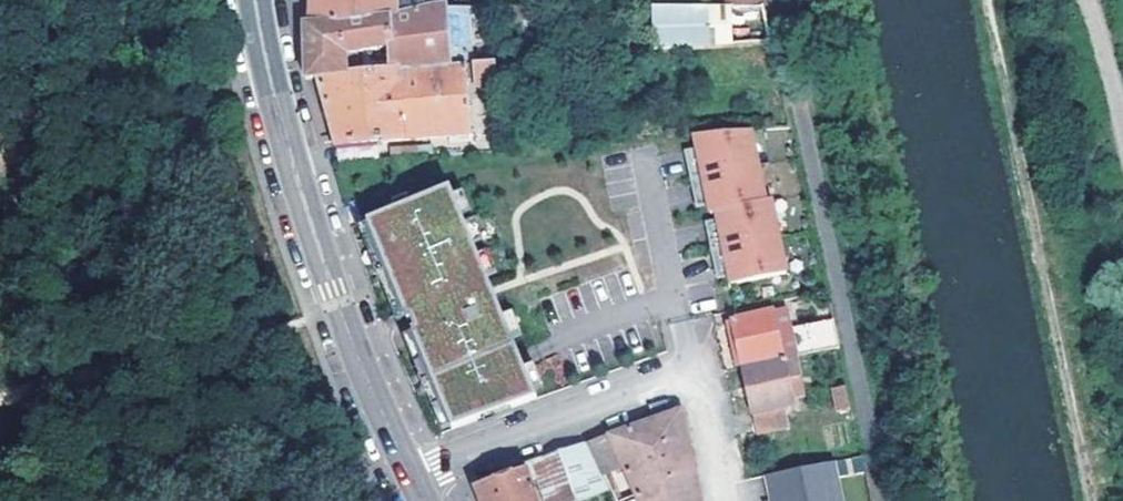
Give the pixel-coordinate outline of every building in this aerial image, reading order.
[(389,15),(430,9),(429,2),(400,5),(400,0),(313,0),(312,12),(312,26),(389,15)] [(725,47),(725,2),(652,3),(653,48),(725,47)] [(430,9),(389,15),(391,47),(391,71),(450,65),(448,7),(430,9)] [(389,15),(312,26),(306,27),(305,67),(305,80),(318,79),(348,76),(346,56),(391,47),(389,15)] [(451,141),(461,141),(461,135),(471,134),(467,79),(474,78),(474,86),(488,93),(497,91),(495,63),(450,66),(450,65),(391,71),(348,76),(318,79),(321,87),(339,146),(450,136),(451,141)] [(502,98),(498,98),(492,99),(495,123),(501,122),(503,122),(502,98)] [(762,166),(754,131),(697,135),(702,157),(689,159),(693,179),(698,200),(710,197),(714,214),(719,213),(723,228),(710,231),(714,251),(719,271),(731,269),(735,284),(790,272),(782,236),(774,199),(770,200),(762,166)] [(505,137),(501,137),(497,138),(498,150),(506,150),(505,137)] [(413,331),(453,430),(537,400),(453,188),(369,222),(409,322),(416,319),(419,328),(413,331)] [(744,367),(799,355),(789,306),(733,318),(744,367)] [(833,317),(794,326),(800,354),(839,345),(833,317)] [(786,406),(796,404),(790,378),(804,374),(799,355),(744,367),(758,433),(791,426),(786,406)] [(856,410),(851,388),(839,390),(844,413),(856,410)] [(801,424),(796,404),(786,406),(791,426),(801,424)] [(614,490),(619,500),(702,500),(687,413),(682,411),(626,431),(591,443),(614,490)] [(531,480),(541,476),(549,500),(584,500),(614,490),(591,443),(576,449),(497,477),(499,482),(479,489),(484,500),(539,500),(531,480)] [(775,500),(847,500),(839,462),(770,477),(775,500)]
